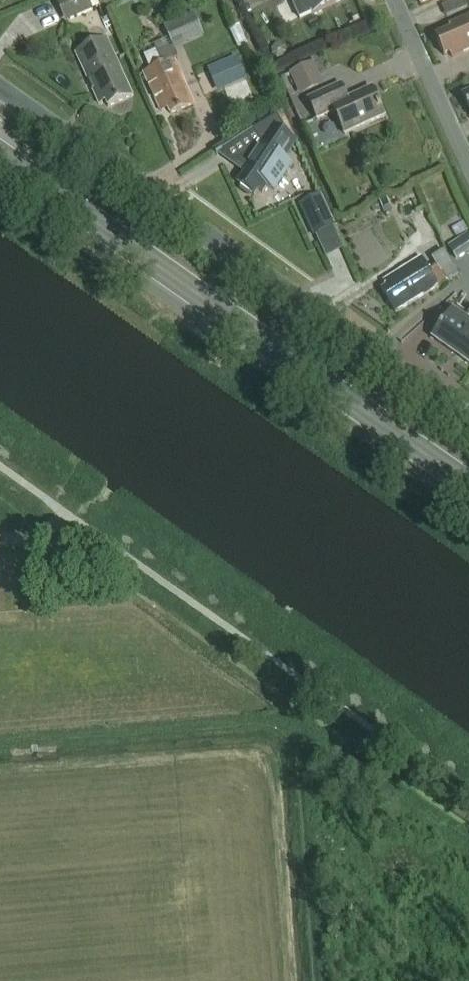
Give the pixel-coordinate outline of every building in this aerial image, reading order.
[(71,19),(92,11),(92,10),(88,0),(63,0),(71,19)] [(92,10),(100,7),(97,0),(88,0),(92,10)] [(300,19),(341,0),(292,0),(300,19)] [(447,17),(468,8),(465,0),(458,0),(442,7),(447,17)] [(164,27),(174,49),(204,35),(194,14),(164,27)] [(449,27),(452,32),(437,38),(445,56),(451,54),(453,58),(468,50),(468,18),(449,27)] [(239,26),(230,30),(238,48),(248,44),(239,26)] [(108,106),(133,95),(108,40),(78,54),(100,102),(105,100),(108,106)] [(170,115),(195,104),(175,60),(163,66),(158,54),(146,59),(151,71),(146,73),(163,111),(168,109),(170,115)] [(313,63),(290,74),(295,85),(318,75),(313,63)] [(345,135),(385,117),(372,89),(347,100),(340,85),(308,100),(317,120),(335,112),(345,135)] [(233,136),(252,126),(244,111),(225,121),(233,136)] [(286,160),(283,158),(293,143),(278,118),(254,133),(261,145),(251,159),(247,156),(237,162),(245,167),(243,170),(248,174),(240,185),(255,196),(259,191),(263,193),(265,189),(272,194),(290,168),(283,164),(286,160)] [(314,235),(336,225),(322,194),(300,204),(314,235)] [(387,198),(379,201),(385,215),(393,212),(387,198)] [(457,241),(466,253),(468,251),(468,237),(467,234),(457,241)] [(448,283),(459,275),(443,251),(433,257),(438,266),(431,272),(422,259),(385,282),(388,287),(382,291),(396,313),(447,280),(448,283)] [(454,311),(434,339),(468,364),(468,322),(454,311)]
